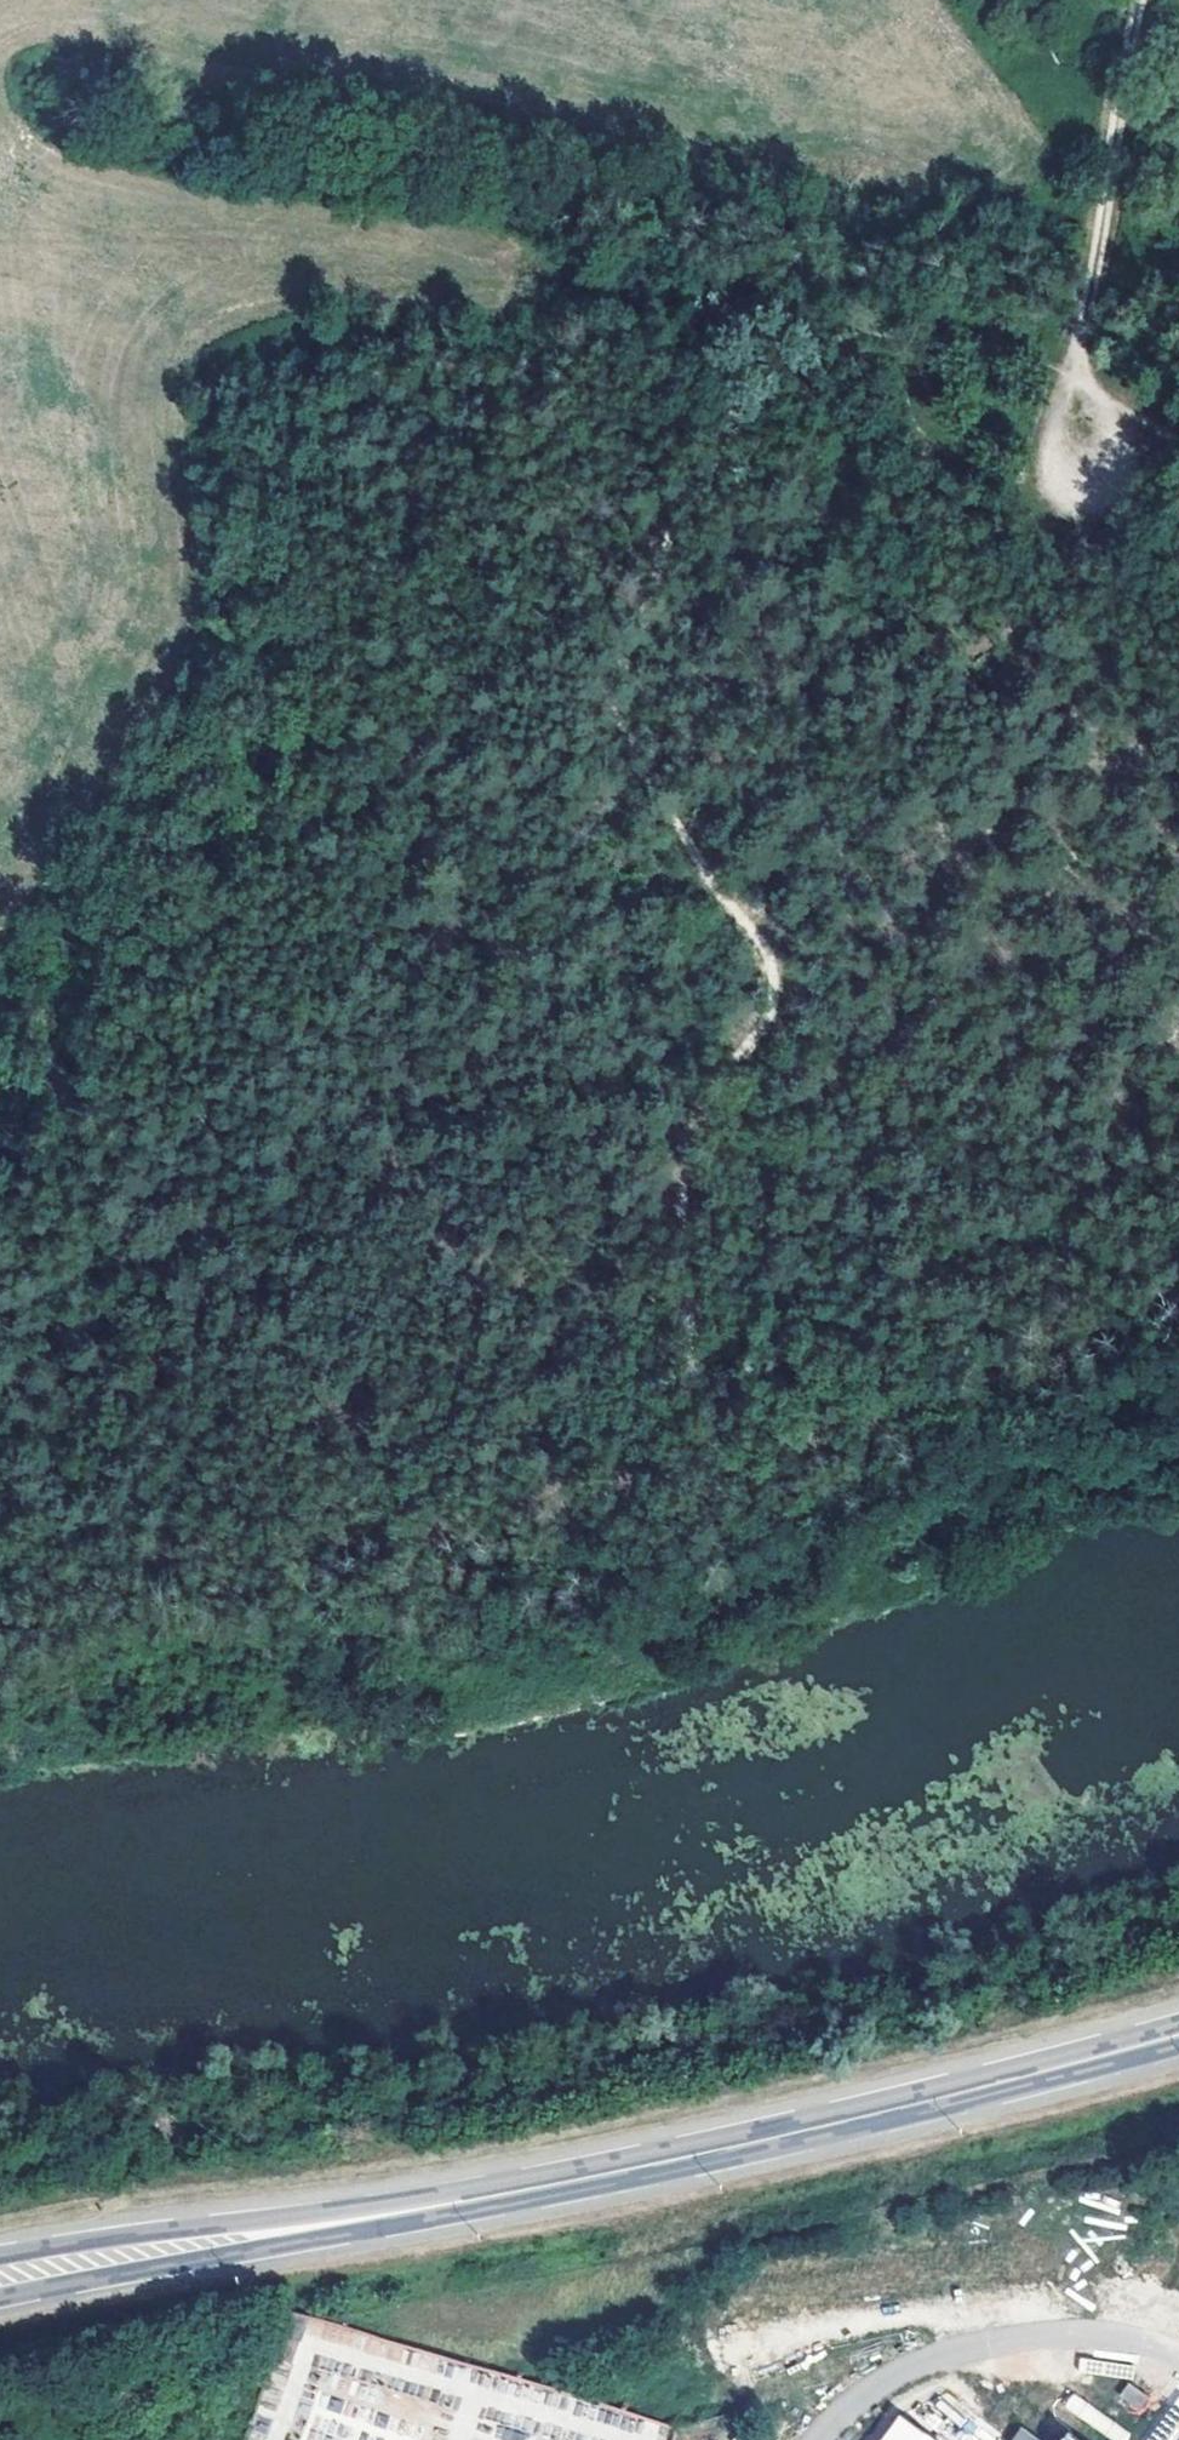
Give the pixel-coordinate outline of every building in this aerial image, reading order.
[(661,2430),(303,2307),(257,2439),(658,2439),(661,2430)] [(874,2439),(936,2439),(893,2412),(874,2439)]
